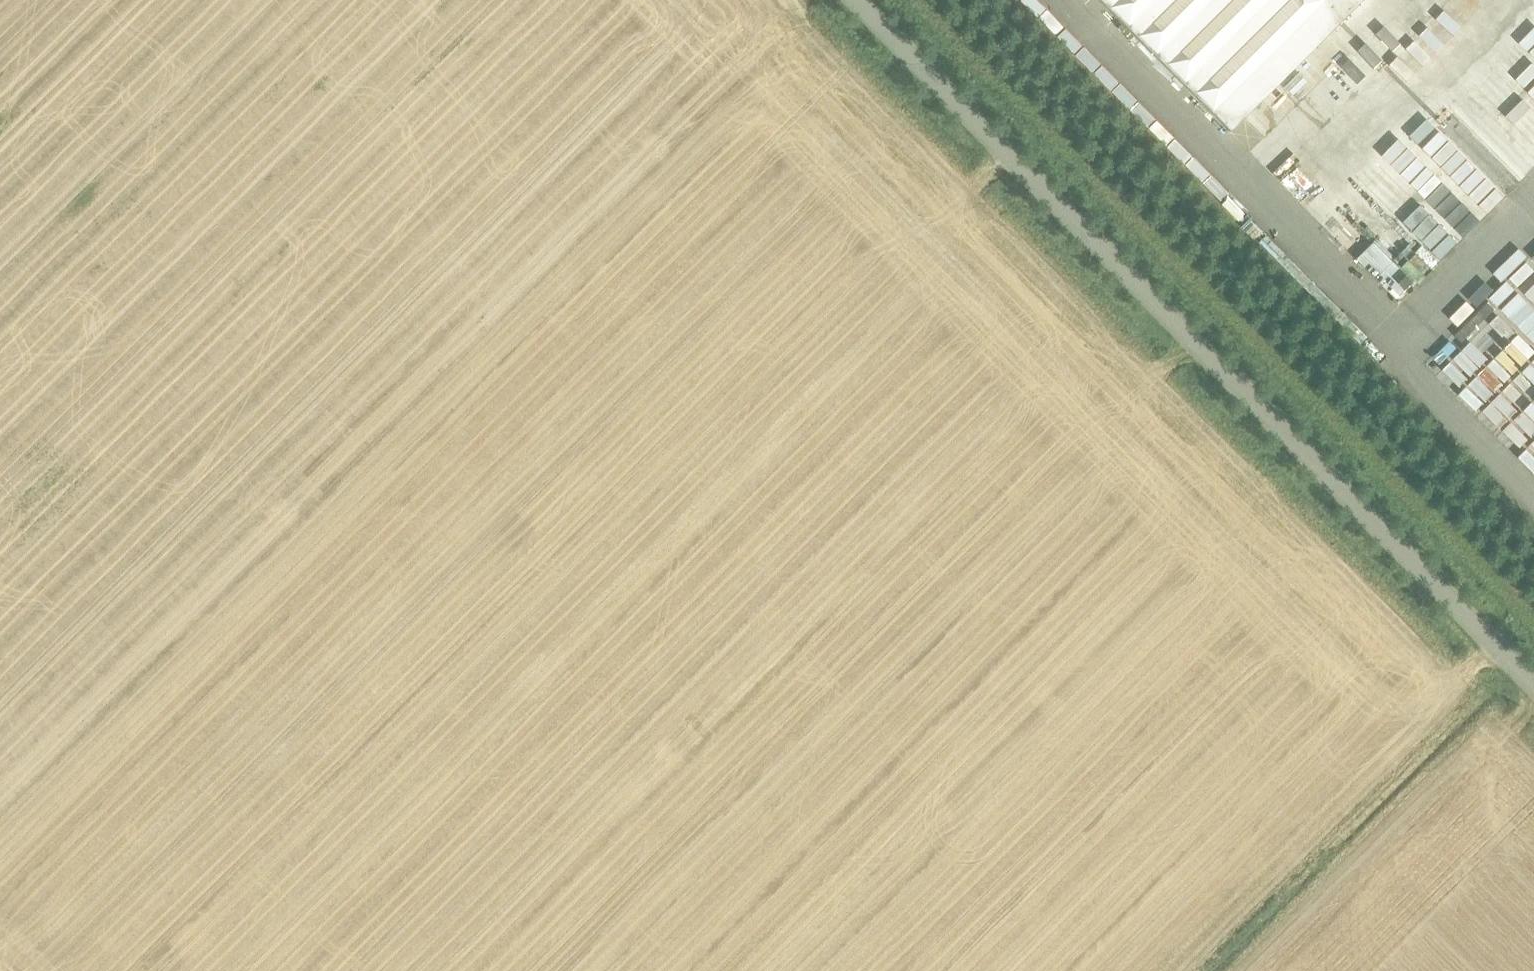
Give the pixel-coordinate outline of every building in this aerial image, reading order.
[(1231,132),(1364,0),(1099,0),(1231,132)] [(1477,9),(1487,0),(1469,0),(1477,9)] [(1397,19),(1379,35),(1396,53),(1414,38),(1397,19)] [(1390,154),(1448,217),(1465,202),(1407,139),(1390,154)] [(1373,151),(1355,169),(1422,237),(1441,219),(1373,151)] [(1490,211),(1507,196),(1480,168),(1464,183),(1490,211)] [(1472,204),(1455,217),(1467,233),(1484,220),(1472,204)] [(1408,293),(1421,275),(1375,242),(1362,260),(1408,293)] [(1524,456),(1533,466),(1533,445),(1524,456)]
